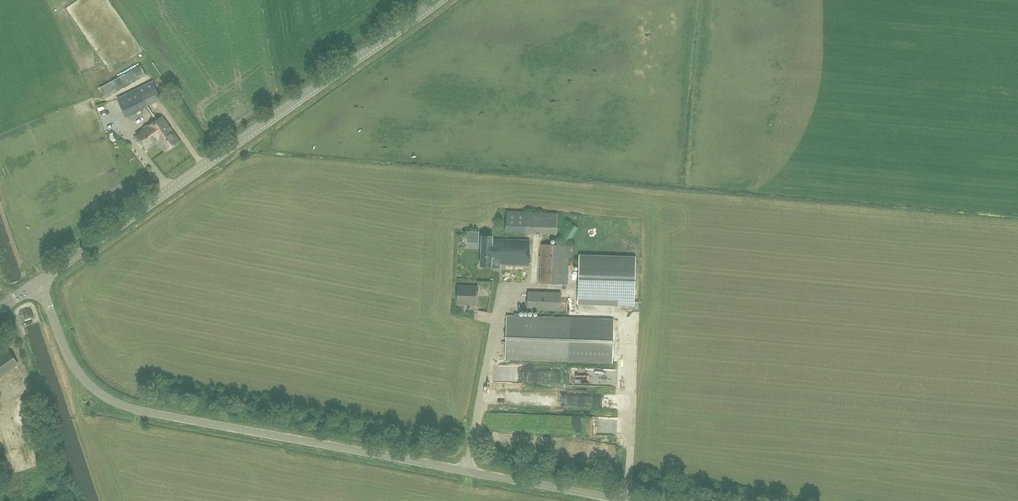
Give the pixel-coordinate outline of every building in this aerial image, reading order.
[(92,87),(98,84),(95,79),(99,77),(95,70),(85,75),(92,87)] [(152,81),(116,99),(125,117),(162,100),(158,91),(165,88),(169,92),(173,90),(167,83),(156,88),(152,81)] [(162,117),(157,120),(161,126),(158,129),(162,135),(157,138),(158,140),(157,141),(164,152),(179,142),(162,117)] [(161,126),(157,120),(136,134),(145,148),(157,140),(157,141),(158,140),(157,138),(162,135),(158,129),(161,126)] [(506,230),(558,229),(557,213),(515,213),(515,220),(506,220),(506,230)] [(469,250),(480,250),(480,230),(469,229),(469,250)] [(482,235),(481,265),(491,266),(491,262),(528,264),(529,240),(492,238),(492,235),(482,235)] [(569,245),(568,245),(540,244),(540,282),(568,283),(569,245)] [(614,303),(634,304),(636,257),(579,255),(578,293),(578,302),(614,303)] [(457,304),(475,305),(476,287),(457,287),(457,304)] [(537,310),(537,317),(507,316),(505,359),(612,362),(614,303),(578,302),(578,293),(526,292),(526,310),(537,310)] [(19,362),(10,349),(0,356),(0,375),(19,362)] [(521,383),(567,384),(567,368),(521,366),(521,383)] [(612,372),(600,372),(600,385),(612,386),(612,372)] [(621,416),(521,412),(520,433),(620,436),(621,416)] [(604,444),(605,457),(618,457),(617,443),(604,444)]
